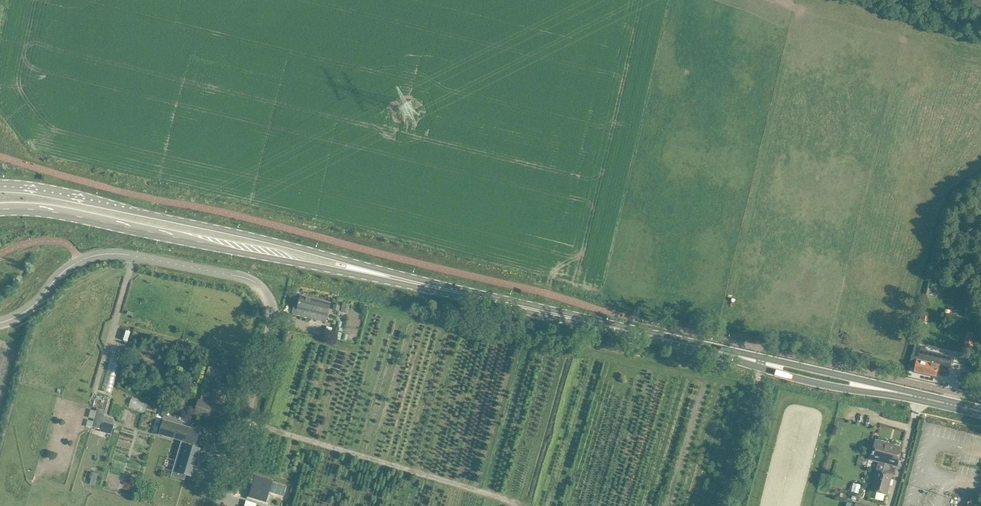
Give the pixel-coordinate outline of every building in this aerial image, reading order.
[(303,317),(326,322),(330,304),(300,297),(298,307),(296,307),(294,308),(292,313),(294,315),(303,317)] [(967,333),(963,349),(971,351),(972,348),(975,335),(967,333)] [(913,356),(912,356),(910,366),(915,367),(914,371),(936,377),(937,374),(948,376),(951,361),(940,359),(938,365),(927,362),(927,359),(923,358),(925,351),(922,351),(923,348),(916,346),(913,356)] [(225,371),(216,369),(209,367),(207,375),(216,378),(215,383),(214,382),(211,393),(203,391),(200,401),(199,401),(195,414),(209,418),(213,405),(209,403),(209,401),(222,405),(227,386),(220,384),(221,380),(223,380),(225,371)] [(97,408),(92,427),(100,429),(101,429),(103,422),(104,422),(105,418),(104,417),(104,416),(106,411),(97,408)] [(172,472),(192,478),(196,467),(198,468),(200,460),(198,459),(201,449),(194,447),(194,445),(196,445),(200,431),(163,420),(159,434),(181,441),(172,472)] [(101,429),(100,432),(112,435),(114,425),(104,422),(103,422),(101,429)] [(870,491),(876,493),(885,495),(891,476),(890,475),(893,466),(896,466),(899,458),(901,448),(892,446),(892,448),(876,443),(873,453),(871,459),(879,462),(877,472),(875,471),(870,491)] [(256,475),(250,496),(267,501),(270,492),(283,496),(286,486),(272,482),(273,480),(256,475)]
